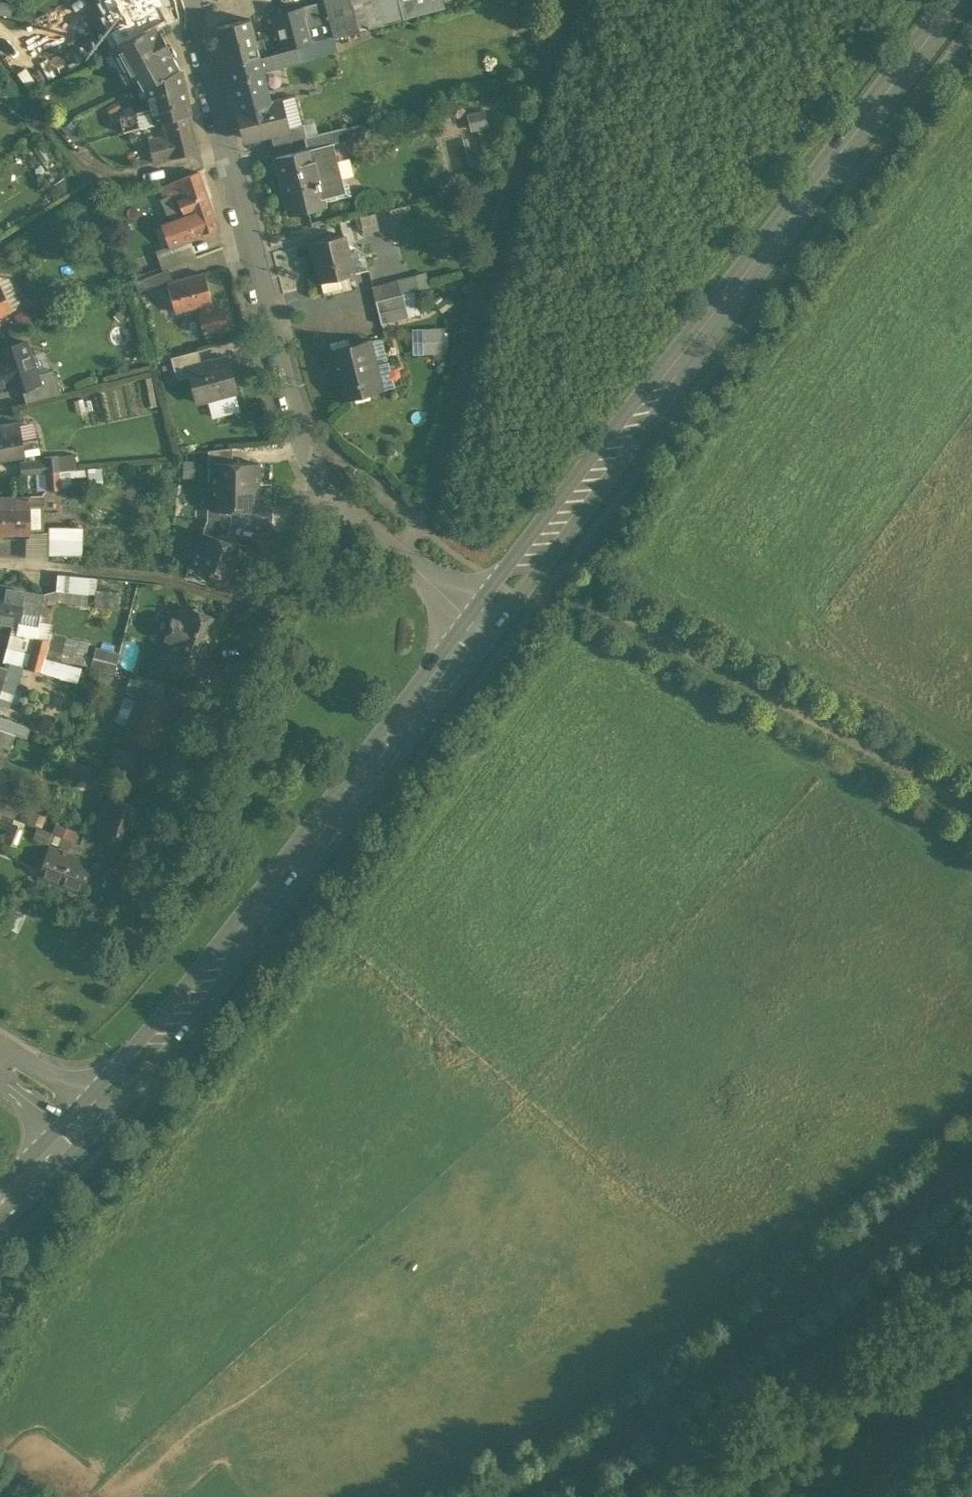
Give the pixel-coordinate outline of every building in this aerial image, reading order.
[(110,11),(106,13),(114,27),(110,29),(117,43),(148,27),(156,23),(168,17),(161,5),(164,3),(163,0),(104,0),(110,11)] [(330,20),(334,36),(384,23),(378,0),(325,0),(330,20)] [(384,23),(403,18),(398,0),(378,0),(384,23)] [(403,18),(445,7),(443,0),(398,0),(403,18)] [(303,8),(274,16),(283,50),(296,46),(312,42),(308,26),(306,18),(303,9),(303,8)] [(250,18),(217,26),(227,65),(260,56),(250,18)] [(330,20),(308,26),(312,42),(334,36),(330,20)] [(117,43),(109,48),(121,69),(124,67),(130,78),(127,80),(128,82),(138,76),(144,86),(147,84),(180,68),(172,54),(176,52),(171,43),(168,45),(156,23),(148,27),(117,43)] [(312,42),(296,46),(299,58),(338,48),(334,36),(312,42)] [(283,50),(260,56),(263,68),(299,58),(296,46),(283,50)] [(260,56),(227,65),(235,98),(239,97),(264,90),(268,89),(263,68),(260,56)] [(180,68),(162,77),(164,86),(183,81),(180,68)] [(147,84),(147,85),(150,96),(156,94),(155,88),(164,86),(162,77),(147,84)] [(164,86),(155,88),(156,94),(150,96),(152,106),(156,122),(162,121),(162,120),(191,112),(183,81),(164,86)] [(264,90),(239,97),(241,108),(235,109),(243,140),(271,133),(289,128),(289,127),(282,97),(267,101),(264,90)] [(152,106),(126,114),(130,129),(156,122),(152,106)] [(191,112),(162,120),(162,121),(166,135),(148,139),(154,162),(200,150),(191,112)] [(471,127),(487,125),(486,113),(470,114),(471,127)] [(303,124),(289,127),(289,128),(271,133),(274,144),(301,137),(298,126),(303,125),(303,124)] [(348,126),(330,130),(333,143),(351,138),(348,126)] [(330,130),(305,137),(308,148),(330,143),(333,143),(330,130)] [(308,148),(276,156),(290,210),(323,202),(323,201),(320,189),(323,184),(339,180),(330,143),(308,148)] [(219,226),(199,171),(170,183),(181,204),(187,216),(195,235),(219,226)] [(339,180),(323,184),(320,189),(323,201),(351,194),(347,178),(339,180)] [(181,204),(170,183),(161,187),(171,209),(181,204)] [(195,235),(187,216),(163,226),(170,244),(190,237),(195,235)] [(337,278),(353,274),(344,234),(309,243),(314,259),(315,259),(321,282),(337,278)] [(198,257),(190,237),(170,244),(157,249),(164,270),(170,268),(198,257)] [(169,282),(175,280),(170,268),(164,270),(135,280),(139,291),(169,282)] [(211,302),(213,302),(205,272),(175,280),(169,282),(177,312),(203,304),(211,302)] [(15,308),(20,300),(9,277),(0,276),(0,315),(15,308)] [(337,278),(321,282),(325,296),(340,292),(337,278)] [(376,300),(401,294),(397,280),(372,287),(376,300)] [(401,294),(376,300),(382,323),(408,316),(404,294),(401,294)] [(211,302),(203,304),(204,311),(200,312),(204,332),(231,326),(224,305),(213,308),(211,302)] [(430,352),(445,351),(444,329),(428,330),(430,352)] [(341,400),(383,389),(377,367),(370,338),(328,349),(341,400)] [(11,386),(12,391),(22,388),(39,382),(37,374),(25,340),(0,348),(0,389),(11,386)] [(189,366),(203,362),(199,349),(171,356),(177,378),(191,374),(189,366)] [(210,398),(237,391),(228,356),(203,362),(189,366),(191,374),(198,401),(210,398)] [(377,367),(383,389),(396,386),(391,363),(377,367)] [(39,382),(22,388),(26,401),(62,392),(54,368),(37,374),(39,382)] [(242,410),(237,391),(210,398),(215,417),(242,410)] [(1,424),(2,430),(0,431),(0,460),(25,456),(22,437),(20,421),(1,424)] [(22,437),(25,456),(39,454),(35,435),(22,437)] [(213,461),(233,462),(233,446),(208,449),(209,462),(213,461)] [(60,455),(45,457),(45,459),(47,472),(61,470),(60,455)] [(45,459),(21,462),(22,474),(47,472),(45,459)] [(214,485),(257,485),(257,462),(233,462),(213,461),(214,485)] [(61,470),(47,472),(48,489),(63,487),(61,470)] [(257,510),(257,485),(214,485),(213,509),(232,509),(257,510)] [(10,498),(10,503),(0,503),(0,533),(29,532),(29,498),(10,498)] [(48,498),(29,498),(29,532),(50,532),(50,526),(48,498)] [(232,509),(213,509),(208,509),(207,520),(231,522),(232,509)] [(231,522),(207,520),(204,532),(218,536),(220,532),(228,535),(231,522)] [(82,527),(50,526),(50,532),(49,554),(81,555),(82,527)] [(49,554),(50,532),(29,532),(29,558),(49,560),(49,554)] [(234,580),(245,544),(235,541),(233,536),(228,535),(220,532),(218,536),(204,532),(193,566),(212,572),(234,580)] [(208,583),(212,572),(193,566),(188,564),(185,576),(208,583)] [(90,576),(58,573),(57,589),(89,592),(90,576)] [(6,586),(5,591),(0,590),(0,620),(16,623),(18,624),(25,589),(6,586)] [(16,623),(15,630),(36,636),(44,593),(25,589),(18,624),(16,623)] [(120,591),(97,589),(95,607),(118,609),(120,591)] [(216,638),(214,634),(220,619),(205,614),(202,608),(197,606),(191,608),(186,623),(174,618),(168,636),(175,639),(167,660),(189,668),(195,653),(197,654),(202,652),(203,650),(208,651),(210,644),(214,642),(216,638)] [(10,646),(32,652),(36,636),(15,630),(10,646)] [(80,639),(51,631),(49,639),(49,640),(45,655),(74,662),(80,639)] [(49,639),(36,636),(32,652),(45,655),(49,640),(49,639)] [(6,661),(28,667),(32,652),(10,646),(6,661)] [(96,647),(91,667),(113,672),(118,652),(96,647)] [(202,652),(197,654),(195,653),(189,668),(200,672),(208,651),(203,650),(202,652)] [(45,655),(32,652),(28,667),(41,670),(45,655)] [(141,696),(159,702),(165,686),(131,676),(125,691),(141,696)] [(127,733),(163,747),(177,709),(159,702),(141,696),(127,733)] [(0,728),(0,744),(9,748),(14,733),(0,728)] [(3,762),(9,748),(0,744),(0,761),(3,762)] [(114,763),(138,768),(141,753),(118,747),(114,763)] [(0,794),(0,811),(1,812),(15,817),(21,802),(0,794)] [(120,840),(131,844),(144,809),(109,796),(96,831),(120,840)] [(26,824),(14,820),(5,846),(17,850),(26,824)] [(57,823),(54,832),(75,838),(77,829),(57,823)] [(115,855),(120,840),(96,831),(86,828),(80,842),(115,855)] [(37,877),(81,893),(93,862),(49,845),(37,877)]
